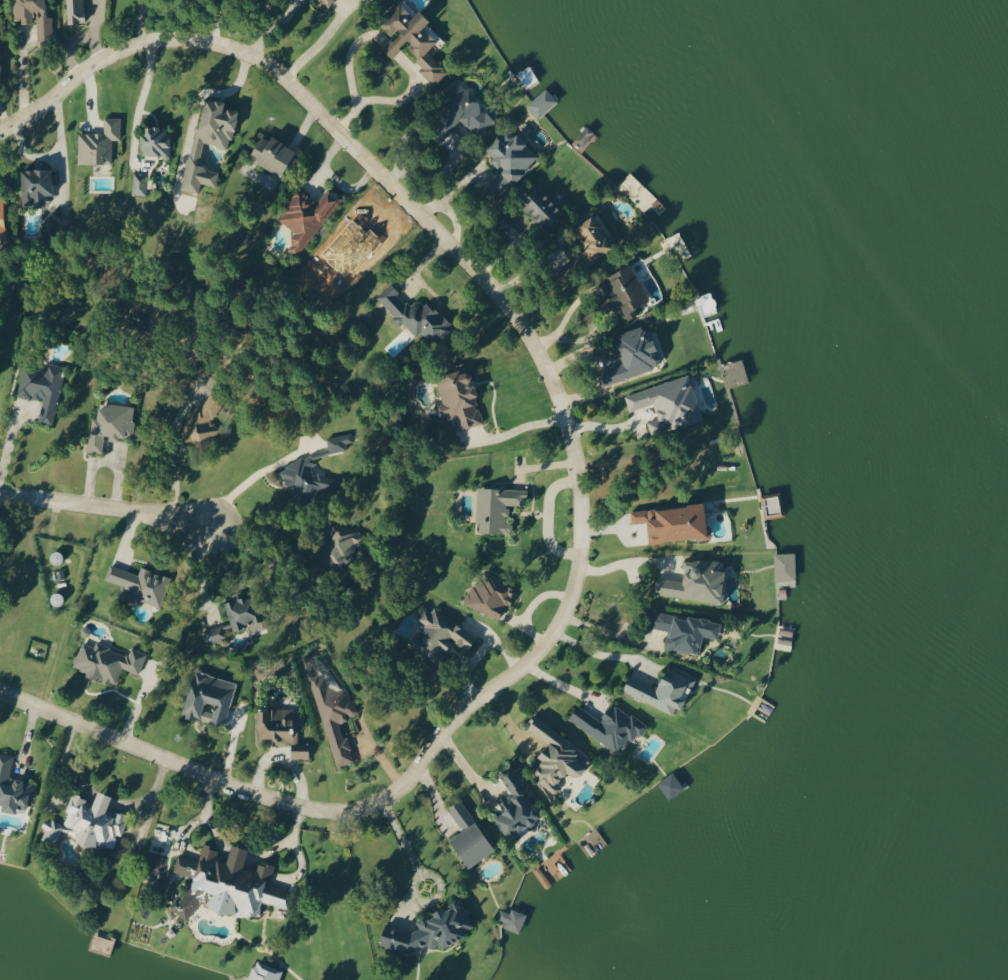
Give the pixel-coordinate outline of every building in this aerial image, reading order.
[(52,41),(51,17),(45,17),(45,0),(12,0),(13,22),(37,21),(37,41),(52,41)] [(66,23),(84,22),(84,0),(66,0),(66,23)] [(378,23),(391,38),(381,46),(391,58),(405,45),(423,66),(419,69),(432,85),(447,73),(427,50),(439,40),(425,24),(429,21),(419,9),(411,16),(401,4),(378,23)] [(450,109),(435,128),(445,137),(459,120),(480,136),(494,119),(478,106),(481,103),(468,93),(470,91),(458,82),(442,102),(450,109)] [(527,105),(538,118),(558,101),(546,88),(527,105)] [(185,191),(199,193),(200,183),(216,186),(218,171),(200,168),(204,144),(230,149),(236,110),(223,108),(224,101),(200,97),(185,191)] [(77,164),(111,164),(111,139),(119,139),(120,117),(103,117),(103,133),(77,132),(77,164)] [(168,156),(168,126),(141,127),(141,157),(168,156)] [(284,175),(295,148),(260,134),(249,161),(284,175)] [(539,160),(518,134),(505,144),(498,136),(484,147),(493,158),(492,159),(502,171),(484,186),(493,197),(539,160)] [(45,207),(45,195),(52,194),(52,183),(59,183),(59,169),(21,169),(21,207),(45,207)] [(144,196),(147,175),(133,173),(130,194),(144,196)] [(539,192),(531,185),(521,196),(528,202),(523,207),(547,229),(564,211),(541,190),(539,192)] [(341,199),(328,190),(318,203),(299,188),(276,218),(297,234),(287,246),(298,255),(341,199)] [(618,246),(598,213),(572,229),(578,240),(579,240),(593,262),(618,246)] [(509,216),(498,216),(498,231),(509,231),(509,216)] [(585,324),(621,306),(627,319),(637,314),(634,308),(649,301),(631,264),(604,277),(613,294),(579,311),(585,324)] [(375,298),(401,325),(402,323),(416,337),(420,334),(432,346),(451,328),(420,296),(410,306),(389,285),(375,298)] [(601,384),(662,366),(651,331),(644,333),(642,326),(613,335),(621,363),(597,371),(601,384)] [(17,396),(43,401),(39,422),(53,425),(63,370),(23,363),(17,396)] [(435,377),(442,403),(434,405),(438,420),(454,416),(458,430),(483,423),(469,371),(461,373),(460,370),(435,377)] [(625,395),(629,411),(654,404),(658,419),(647,422),(650,435),(702,420),(691,377),(625,395)] [(180,437),(202,451),(218,427),(211,422),(227,398),(210,387),(180,437)] [(135,406),(98,403),(97,419),(90,418),(87,451),(102,453),(104,436),(132,439),(135,406)] [(352,442),(351,434),(327,437),(329,452),(346,450),(345,443),(352,442)] [(279,472),(294,497),(303,492),(310,503),(337,487),(331,478),(327,481),(321,471),(314,475),(310,468),(318,463),(311,452),(279,472)] [(479,533),(511,534),(511,522),(507,522),(508,503),(527,504),(528,489),(477,488),(476,523),(480,523),(479,533)] [(630,511),(631,524),(647,522),(648,543),(708,538),(706,505),(630,511)] [(365,537),(331,521),(315,554),(323,557),(321,561),(341,570),(352,548),(358,551),(365,537)] [(794,553),(774,554),(775,581),(795,581),(794,553)] [(721,603),(726,564),(685,558),(682,581),(656,578),(654,594),(721,603)] [(138,575),(109,565),(104,580),(132,589),(129,597),(160,607),(170,577),(158,573),(140,567),(138,575)] [(480,571),(466,606),(499,619),(504,607),(508,608),(517,586),(480,571)] [(224,603),(233,632),(262,622),(254,595),(236,600),(235,599),(224,603)] [(477,637),(430,606),(419,622),(423,625),(409,646),(440,667),(446,657),(443,655),(453,641),(468,651),(477,637)] [(698,655),(702,636),(718,639),(721,623),(688,616),(687,618),(652,611),(648,627),(669,631),(665,648),(698,655)] [(205,644),(226,639),(223,626),(202,631),(205,644)] [(146,653),(130,648),(128,655),(95,644),(93,647),(81,642),(72,670),(115,685),(121,669),(138,675),(146,653)] [(335,768),(354,762),(347,737),(342,739),(338,722),(357,717),(349,688),(328,694),(317,655),(303,659),(308,675),(309,675),(335,768)] [(629,677),(622,692),(673,714),(676,707),(681,710),(695,680),(667,668),(658,690),(629,677)] [(224,727),(235,682),(193,672),(182,717),(224,727)] [(567,721),(618,753),(627,739),(632,742),(638,734),(642,736),(648,727),(611,703),(600,721),(577,706),(567,721)] [(257,711),(257,745),(291,745),(291,759),(309,759),(308,743),(298,743),(297,726),(302,726),(301,710),(257,711)] [(548,743),(538,759),(540,760),(530,776),(555,792),(567,772),(579,779),(593,757),(534,720),(527,730),(548,743)] [(2,805),(1,812),(16,814),(17,808),(26,809),(28,799),(32,800),(34,782),(9,779),(12,755),(0,754),(0,805),(2,805)] [(496,775),(511,797),(499,805),(504,813),(496,819),(509,839),(539,819),(518,787),(523,784),(510,766),(496,775)] [(684,790),(673,772),(657,783),(668,800),(684,790)] [(71,792),(62,826),(57,822),(46,819),(42,835),(54,844),(65,831),(65,829),(70,833),(76,834),(75,840),(79,843),(114,851),(117,835),(123,836),(127,816),(119,810),(114,816),(106,814),(110,795),(98,792),(95,797),(92,807),(74,793),(71,792)] [(495,850),(461,801),(448,810),(463,832),(449,841),(469,869),(495,850)] [(199,905),(209,907),(212,910),(257,921),(262,903),(287,909),(291,891),(270,886),(274,867),(258,863),(251,871),(244,869),(248,850),(231,846),(227,863),(217,860),(219,851),(213,850),(205,843),(202,848),(199,860),(177,855),(172,873),(188,876),(193,881),(178,899),(175,899),(168,907),(186,922),(199,905)] [(384,927),(379,946),(392,949),(393,952),(405,954),(428,945),(430,950),(436,947),(442,948),(465,938),(467,931),(474,928),(462,901),(415,921),(419,929),(410,933),(384,927)] [(254,961),(247,979),(279,979),(282,971),(254,961)]
